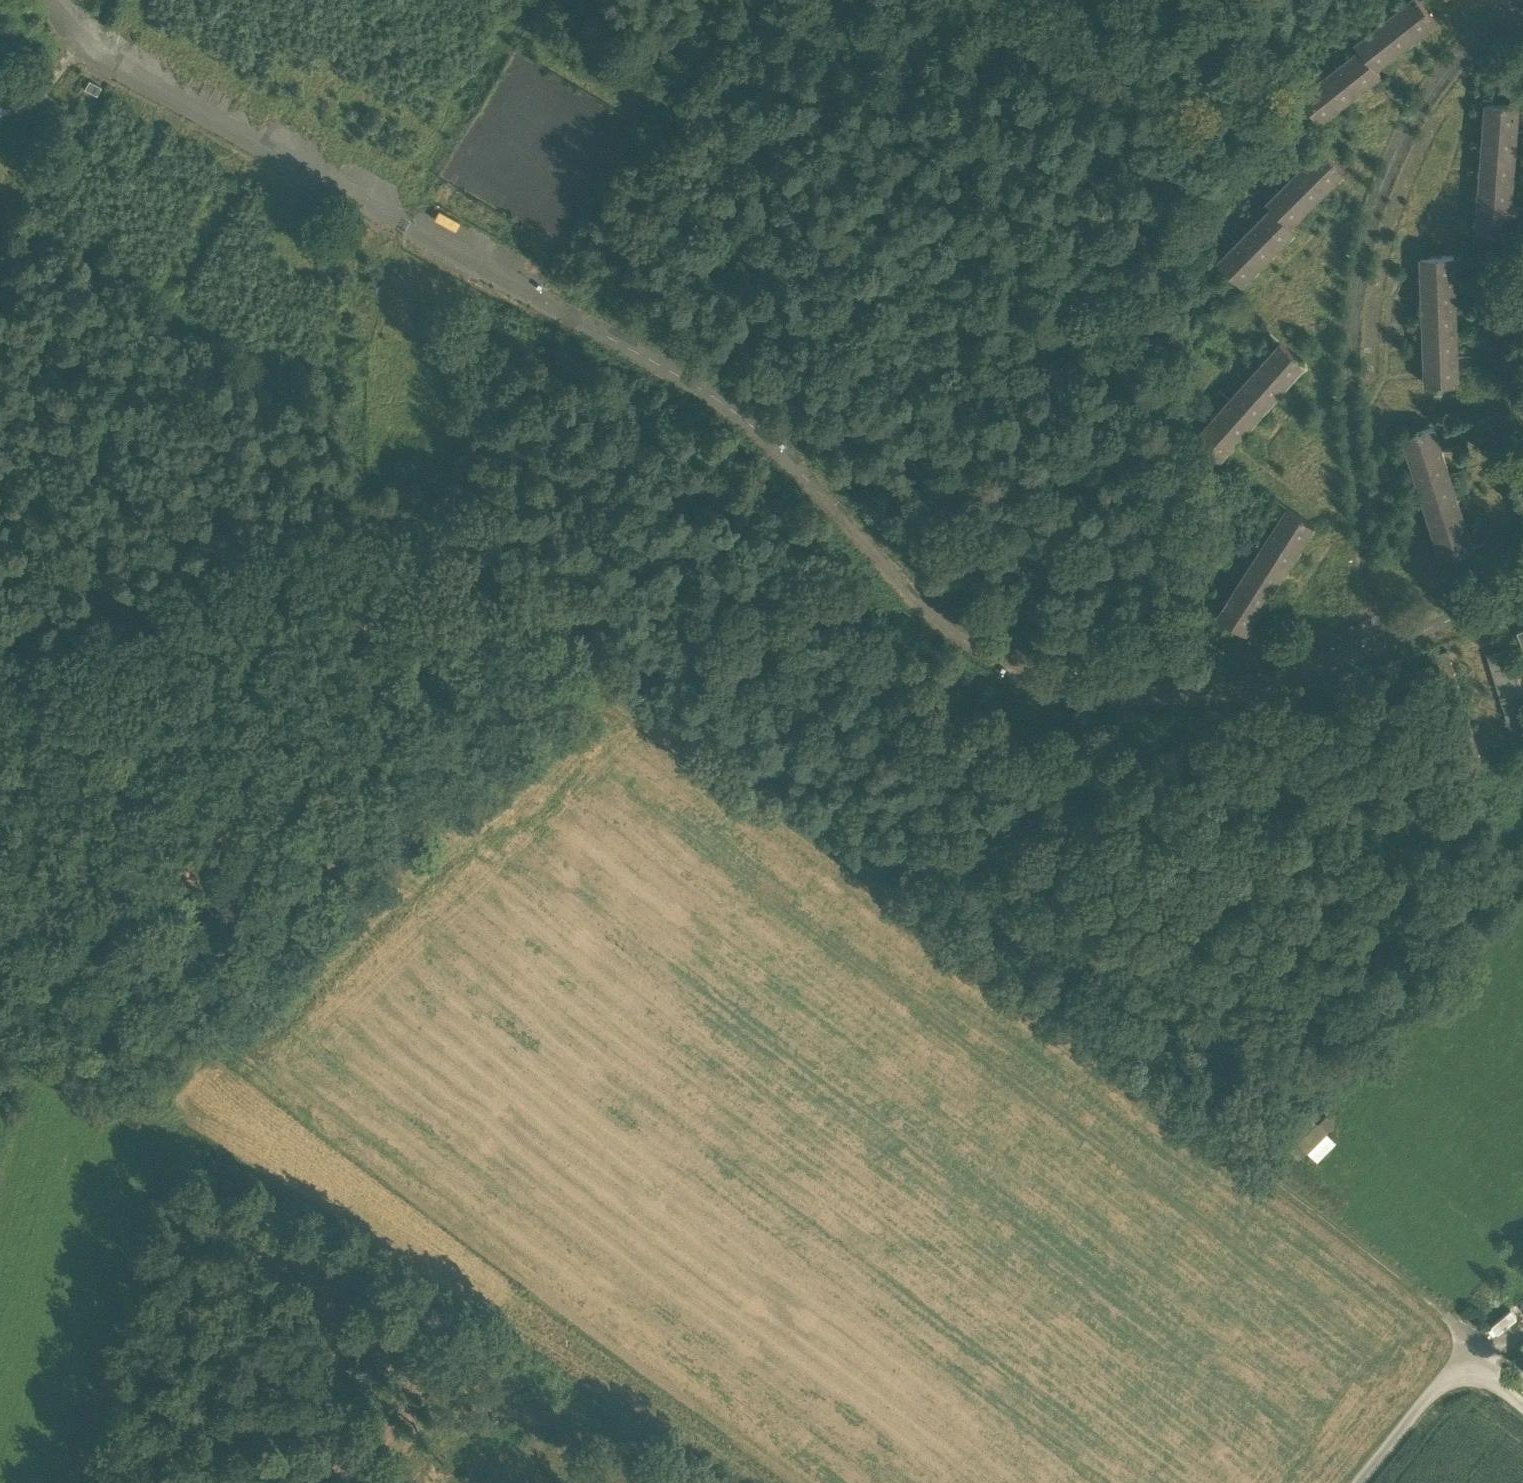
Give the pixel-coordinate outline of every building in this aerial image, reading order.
[(1377,69),(1436,21),(1419,0),(1409,0),(1356,43),(1360,48),(1301,95),(1322,121),(1381,74),(1377,69)] [(101,87),(89,80),(84,89),(97,96),(101,87)] [(1476,230),(1510,233),(1519,105),(1486,103),(1476,230)] [(1296,230),(1291,225),(1345,170),(1321,146),(1267,201),(1272,206),(1218,260),(1242,284),(1296,230)] [(1421,256),(1426,384),(1459,383),(1454,255),(1421,256)] [(1196,436),(1221,459),(1305,364),(1280,342),(1196,436)] [(1403,437),(1441,558),(1473,548),(1434,427),(1403,437)] [(1219,614),(1247,632),(1315,524),(1287,506),(1219,614)] [(1518,756),(1522,755),(1522,693),(1509,649),(1486,656),(1518,756)] [(1307,1150),(1327,1129),(1310,1113),(1290,1134),(1307,1150)] [(1317,1159),(1337,1141),(1328,1131),(1309,1149),(1317,1159)]
